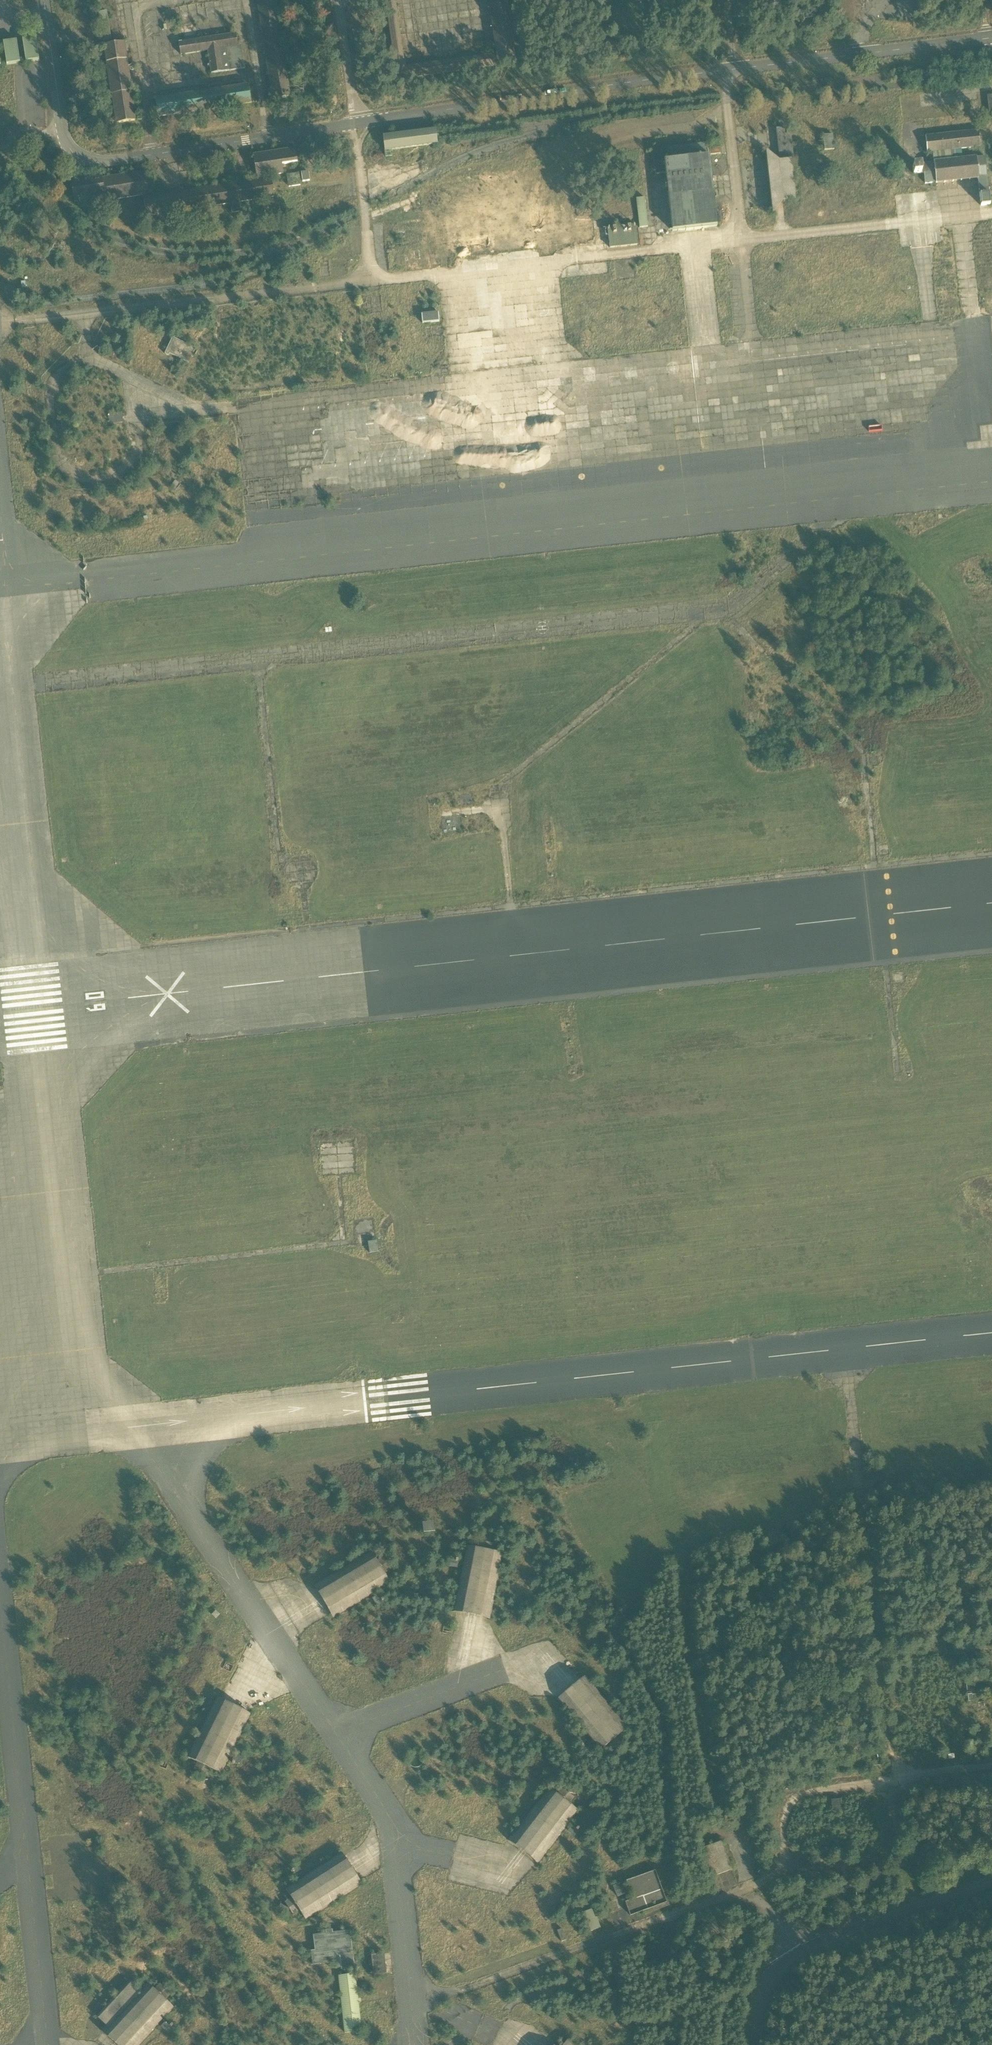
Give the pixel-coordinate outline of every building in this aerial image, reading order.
[(272,100),(290,97),(275,0),(257,0),(272,100)] [(396,81),(407,80),(407,79),(515,64),(506,0),(489,0),(497,55),(405,68),(404,60),(403,60),(395,3),(386,4),(394,61),(393,61),(396,81)] [(99,13),(103,42),(111,41),(106,12),(99,13)] [(208,51),(211,74),(224,72),(220,49),(226,48),(229,63),(228,63),(229,71),(245,69),(245,68),(244,68),(241,46),(240,46),(240,49),(238,49),(236,34),(198,40),(182,42),(179,43),(181,55),(208,51)] [(22,40),(26,62),(39,61),(36,38),(22,40)] [(3,43),(7,65),(20,63),(17,41),(3,43)] [(112,94),(117,124),(135,121),(131,92),(132,92),(129,75),(136,74),(135,67),(128,68),(124,43),(104,46),(111,95),(112,94)] [(158,117),(251,103),(248,85),(227,89),(222,89),(198,93),(155,100),(158,117)] [(767,151),(765,152),(772,214),(773,214),(772,203),(783,202),(795,200),(791,161),(794,161),(794,160),(793,160),(790,134),(786,135),(784,135),(784,132),(784,128),(776,129),(778,150),(780,161),(768,163),(767,151)] [(384,149),(385,157),(392,156),(392,150),(437,144),(435,130),(383,137),(384,146),(384,149)] [(978,179),(981,206),(990,205),(985,158),(976,159),(976,158),(962,159),(956,160),(955,150),(961,150),(980,147),(978,131),(925,137),(927,153),(932,153),(933,163),(923,164),(923,166),(913,167),(913,175),(924,174),(925,184),(936,183),(936,184),(978,179)] [(823,136),(824,151),(834,150),(833,135),(823,136)] [(666,174),(672,232),(717,227),(709,156),(708,156),(720,154),(720,148),(708,150),(707,143),(652,150),(655,175),(666,174)] [(143,195),(146,216),(230,204),(232,213),(240,212),(238,202),(274,197),(271,178),(268,178),(268,176),(283,173),(282,165),(297,162),(295,149),(253,155),(257,178),(258,177),(259,180),(149,197),(145,172),(103,179),(102,175),(71,180),(75,202),(98,199),(98,196),(105,194),(105,197),(106,201),(143,195)] [(287,176),(289,187),(300,185),(299,174),(287,176)] [(646,231),(645,228),(648,227),(646,208),(648,207),(647,199),(644,198),(636,199),(639,228),(642,228),(642,232),(646,231)] [(607,228),(610,248),(637,245),(635,225),(607,228)] [(421,315),(422,324),(439,322),(438,313),(421,315)] [(170,355),(189,364),(196,349),(173,338),(165,355),(169,357),(170,355)] [(109,416),(110,425),(123,423),(122,414),(109,416)] [(61,421),(62,430),(75,429),(74,420),(61,421)] [(423,1522),(413,1524),(414,1533),(425,1531),(423,1522)] [(452,1610),(489,1617),(500,1555),(488,1553),(490,1544),(478,1542),(476,1551),(463,1549),(452,1610)] [(330,1614),(333,1619),(388,1586),(381,1574),(388,1569),(382,1558),(374,1563),(369,1554),(314,1587),(330,1614)] [(557,1696),(600,1746),(607,1740),(611,1745),(621,1737),(617,1732),(624,1726),(581,1675),(557,1696)] [(194,1770),(205,1775),(209,1768),(219,1773),(248,1714),(217,1699),(188,1758),(197,1763),(194,1770)] [(506,1844),(536,1867),(577,1813),(569,1806),(573,1801),(560,1791),(556,1797),(546,1790),(506,1844)] [(832,1798),(832,1811),(842,1810),(842,1798),(832,1798)] [(701,1848),(710,1877),(731,1871),(721,1842),(701,1848)] [(298,1911),(303,1919),(357,1885),(339,1855),(284,1889),(290,1898),(285,1902),(293,1915),(298,1911)] [(625,1901),(629,1913),(645,1909),(646,1913),(672,1904),(669,1895),(664,1897),(655,1869),(626,1879),(632,1899),(625,1901)] [(612,1883),(616,1895),(625,1892),(621,1881),(612,1883)] [(333,1963),(333,1971),(357,1969),(355,1952),(351,1952),(349,1932),(330,1934),(330,1930),(323,1930),(323,1934),(311,1936),(312,1950),(307,1950),(309,1965),(333,1963)] [(374,1955),(376,1974),(385,1973),(383,1954),(374,1955)] [(335,1976),(341,2033),(361,2030),(354,1974),(335,1976)] [(115,2044),(135,2044),(171,2007),(163,2000),(168,1995),(158,1986),(154,1990),(147,1984),(139,1993),(128,1982),(96,2016),(107,2027),(102,2032),(115,2044)]
